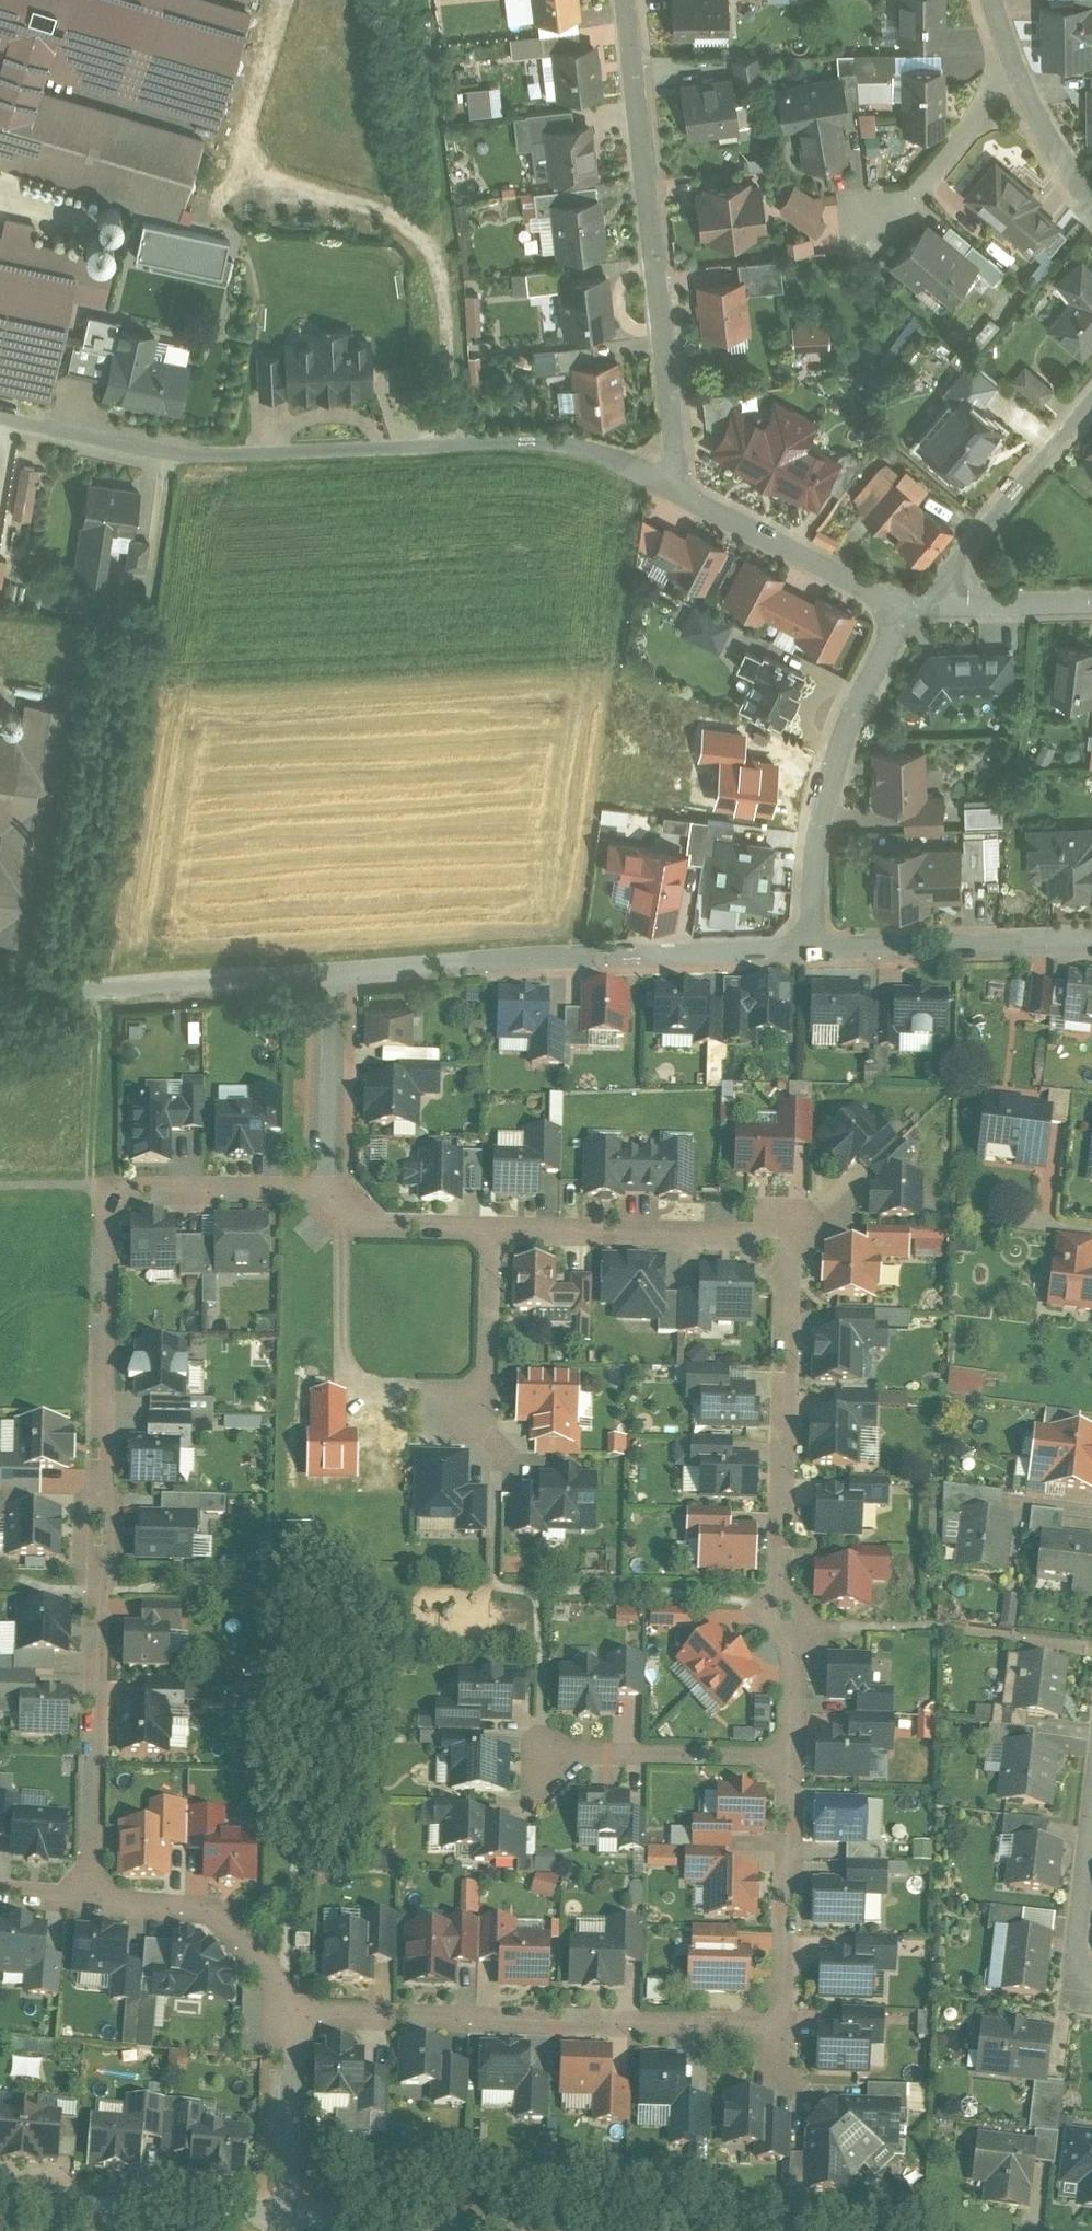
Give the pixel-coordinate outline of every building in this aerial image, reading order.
[(7,58),(0,79),(38,90),(44,69),(219,122),(251,16),(200,0),(0,0),(0,56),(7,58)] [(539,20),(578,15),(576,0),(536,0),(539,20)] [(672,35),(727,35),(727,0),(672,0),(672,35)] [(900,41),(944,41),(943,0),(900,0),(900,41)] [(1077,9),(1091,9),(1091,0),(1077,0),(1077,9)] [(1045,10),(1047,62),(1090,61),(1090,35),(1091,34),(1091,9),(1077,9),(1045,10)] [(579,28),(541,33),(543,54),(556,53),(556,51),(581,48),(579,28)] [(581,48),(556,51),(556,53),(561,96),(599,92),(594,47),(581,48)] [(894,54),(858,54),(858,80),(894,80),(894,54)] [(854,55),(835,55),(840,79),(845,110),(860,108),(854,55)] [(758,59),(734,62),(738,89),(761,86),(758,59)] [(941,70),(905,70),(905,134),(943,134),(943,87),(941,87),(941,70)] [(0,79),(0,163),(181,218),(204,141),(38,90),(0,79)] [(732,79),(682,86),(689,138),(719,134),(718,132),(737,129),(737,131),(739,131),(732,79)] [(840,79),(780,90),(786,122),(797,120),(806,168),(844,162),(837,120),(846,118),(845,110),(840,79)] [(572,108),(527,114),(530,140),(549,138),(548,130),(574,127),(572,108)] [(574,127),(548,130),(549,138),(553,178),(555,178),(554,176),(593,172),(593,174),(595,174),(589,126),(574,127)] [(1037,200),(995,165),(967,198),(1010,233),(1032,206),(1037,200)] [(748,184),(706,190),(706,194),(697,195),(703,235),(712,234),(713,241),(755,236),(754,229),(765,228),(759,187),(749,188),(748,184)] [(814,197),(795,185),(782,204),(783,211),(816,234),(824,222),(814,215),(823,203),(822,197),(814,197)] [(570,188),(534,192),(537,215),(555,212),(554,205),(571,203),(570,188)] [(571,203),(554,205),(555,212),(560,255),(604,250),(598,200),(571,203)] [(106,205),(104,206),(100,210),(99,213),(99,216),(99,219),(101,222),(103,225),(106,227),(111,228),(115,226),(118,224),(121,222),(122,219),(122,215),(122,212),(120,209),(118,206),(115,205),(110,204),(106,205)] [(1057,226),(1032,206),(1010,233),(1034,253),(1041,245),(1057,226)] [(1068,236),(1057,226),(1041,245),(1052,255),(1068,236)] [(963,257),(927,227),(894,265),(945,309),(977,271),(978,270),(963,257)] [(0,237),(0,386),(50,398),(73,296),(104,303),(104,301),(96,299),(99,286),(107,287),(112,264),(82,258),(82,255),(0,237)] [(1006,270),(974,244),(963,257),(978,270),(977,271),(993,285),(1006,270)] [(781,259),(738,263),(741,283),(742,283),(743,294),(784,290),(781,259)] [(1063,282),(1078,301),(1054,330),(1084,355),(1091,346),(1091,273),(1085,265),(1063,282)] [(561,268),(526,272),(529,293),(562,290),(561,282),(562,281),(561,268)] [(562,281),(561,282),(562,290),(567,334),(613,329),(607,277),(562,281)] [(741,283),(700,288),(706,335),(728,332),(727,326),(746,324),(743,294),(742,283),(741,283)] [(124,321),(88,313),(81,343),(116,350),(120,328),(122,328),(124,321)] [(122,328),(120,328),(116,350),(106,394),(107,395),(108,393),(148,402),(147,403),(178,410),(188,367),(150,358),(155,335),(122,328)] [(350,332),(313,334),(314,344),(288,345),(289,366),(282,366),(283,391),(290,391),(290,394),(316,393),(317,395),(341,394),(341,392),(371,390),(369,341),(350,342),(350,332)] [(588,345),(553,348),(556,372),(575,370),(575,367),(590,365),(588,345)] [(281,356),(260,357),(262,395),(283,394),(283,391),(282,366),(281,356)] [(590,365),(575,367),(575,370),(580,416),(622,411),(617,363),(590,365)] [(998,384),(973,363),(946,393),(966,410),(971,404),(977,409),(998,384)] [(1054,392),(1027,369),(1017,382),(1043,405),(1054,392)] [(742,398),(723,434),(752,449),(760,433),(746,426),(756,406),(742,398)] [(813,424),(776,404),(760,433),(752,449),(743,466),(744,467),(745,466),(780,484),(779,485),(815,504),(837,463),(835,461),(831,469),(799,452),(813,424)] [(966,410),(947,432),(938,425),(921,445),(961,479),(973,465),(972,464),(1000,430),(1002,432),(1003,431),(977,409),(971,404),(966,410)] [(39,469),(22,466),(16,504),(33,507),(39,469)] [(893,480),(868,508),(889,526),(912,499),(914,497),(893,480)] [(140,492),(89,484),(83,524),(85,524),(77,572),(104,576),(111,528),(134,531),(140,492)] [(924,509),(912,499),(889,526),(900,536),(895,543),(924,567),(953,531),(925,508),(924,509)] [(687,539),(666,529),(653,555),(673,566),(687,539)] [(724,549),(691,532),(687,539),(673,566),(671,571),(704,588),(724,549)] [(149,542),(131,539),(127,566),(145,569),(149,542)] [(781,578),(748,561),(727,600),(761,618),(764,612),(777,586),(781,578)] [(796,596),(777,586),(764,612),(783,622),(796,596)] [(816,606),(796,596),(783,622),(802,632),(816,606)] [(802,632),(800,638),(833,655),(853,616),(820,598),(816,606),(802,632)] [(725,618),(684,599),(676,616),(717,636),(725,618)] [(762,654),(744,645),(734,664),(751,673),(738,700),(779,721),(804,671),(763,650),(762,654)] [(1062,645),(1055,699),(1091,703),(1091,648),(1062,645)] [(1012,655),(932,657),(902,696),(931,719),(950,693),(1013,692),(1012,655)] [(27,703),(21,740),(22,740),(8,830),(6,829),(2,856),(4,856),(0,882),(0,938),(39,944),(76,710),(27,703)] [(0,737),(0,828),(6,829),(8,830),(22,740),(21,740),(0,737)] [(924,753),(876,754),(877,782),(874,786),(874,800),(878,803),(878,805),(908,804),(908,815),(946,814),(945,797),(925,798),(924,753)] [(946,830),(946,814),(908,815),(909,831),(946,830)] [(692,818),(665,815),(664,827),(690,830),(692,818)] [(709,820),(692,818),(690,830),(687,850),(690,850),(690,859),(684,858),(684,859),(703,862),(709,820)] [(735,824),(709,820),(703,862),(704,863),(705,850),(723,853),(725,840),(733,841),(735,824)] [(1032,831),(1033,856),(1052,856),(1052,878),(1053,895),(1088,894),(1088,884),(1091,884),(1091,830),(1032,831)] [(985,836),(965,837),(966,849),(962,850),(962,878),(987,877),(985,836)] [(733,841),(725,840),(723,853),(716,899),(764,906),(769,868),(771,868),(774,847),(733,841)] [(684,855),(648,849),(648,850),(611,844),(607,870),(637,875),(630,916),(646,919),(652,915),(653,908),(674,912),(684,859),(684,858),(684,855)] [(962,850),(878,852),(880,909),(928,908),(928,898),(928,897),(941,897),(941,898),(963,898),(962,878),(962,850)] [(1073,980),(1071,989),(1068,1013),(1066,1022),(1091,1025),(1091,983),(1073,980)] [(1054,987),(1035,985),(1031,1018),(1050,1020),(1051,1013),(1054,987)] [(1071,989),(1054,987),(1051,1013),(1068,1013),(1071,989)] [(788,989),(747,988),(746,1006),(746,1036),(751,1036),(787,1037),(788,989)] [(692,991),(675,990),(674,993),(658,992),(657,1036),(695,1037),(702,1037),(702,1009),(703,993),(692,993),(692,991)] [(856,991),(814,990),(814,1013),(812,1015),(811,1026),(813,1028),(813,1033),(843,1034),(842,1050),(866,1050),(877,1051),(877,1049),(879,1011),(855,1011),(856,991)] [(626,993),(586,992),(585,1013),(584,1037),(589,1037),(624,1038),(626,993)] [(927,993),(915,992),(915,997),(897,996),(897,1010),(896,1036),(898,1036),(915,1036),(914,1040),(928,1040),(928,1036),(942,1037),(943,997),(926,997),(927,993)] [(532,996),(518,996),(518,997),(500,996),(499,1041),(533,1042),(546,1042),(546,1030),(547,997),(532,997),(532,996)] [(746,1006),(723,1005),(723,1009),(722,1045),(751,1045),(751,1036),(746,1036),(746,1006)] [(409,1009),(370,1008),(369,1050),(408,1051),(409,1009)] [(723,1009),(702,1009),(702,1037),(695,1037),(694,1047),(709,1047),(722,1048),(722,1045),(723,1009)] [(897,1010),(879,1009),(879,1011),(877,1049),(887,1049),(897,1050),(898,1036),(896,1036),(897,1010)] [(585,1013),(566,1013),(565,1030),(565,1051),(588,1052),(589,1037),(584,1037),(585,1013)] [(565,1030),(546,1030),(546,1042),(533,1042),(532,1067),(564,1067),(565,1051),(565,1030)] [(722,1048),(709,1047),(708,1086),(721,1085),(722,1048)] [(887,1049),(877,1049),(877,1051),(876,1082),(886,1082),(887,1049)] [(877,1051),(866,1050),(866,1089),(876,1089),(876,1082),(877,1051)] [(405,1053),(383,1052),(383,1065),(404,1065),(405,1053)] [(431,1055),(412,1054),(411,1067),(430,1067),(431,1055)] [(411,1067),(401,1066),(401,1084),(416,1084),(416,1096),(438,1097),(438,1067),(430,1067),(411,1067)] [(401,1084),(370,1083),(370,1093),(368,1093),(367,1112),(369,1112),(369,1127),(415,1128),(416,1096),(416,1084),(401,1084)] [(181,1107),(168,1107),(168,1130),(181,1130),(181,1132),(204,1132),(204,1084),(181,1084),(181,1107)] [(812,1089),(789,1088),(788,1111),(811,1112),(812,1089)] [(253,1093),(252,1111),(262,1111),(262,1133),(283,1133),(284,1094),(253,1093)] [(1070,1097),(1049,1094),(1047,1113),(1050,1113),(1049,1124),(1066,1127),(1070,1097)] [(563,1098),(553,1099),(552,1136),(562,1136),(563,1098)] [(168,1105),(133,1105),(133,1164),(168,1164),(168,1130),(168,1107),(168,1105)] [(1047,1113),(989,1106),(984,1148),(1019,1152),(1018,1165),(1043,1168),(1049,1124),(1050,1113),(1047,1113)] [(252,1111),(218,1111),(218,1155),(229,1155),(229,1159),(251,1159),(251,1155),(262,1155),(262,1133),(262,1111),(252,1111)] [(788,1111),(781,1111),(780,1136),(791,1137),(791,1149),(810,1149),(811,1112),(788,1111)] [(863,1121),(850,1120),(841,1129),(837,1125),(820,1141),(829,1151),(823,1157),(842,1177),(858,1162),(881,1140),(873,1132),(863,1121)] [(897,1146),(879,1127),(873,1132),(881,1140),(858,1162),(869,1173),(871,1171),(897,1146)] [(552,1136),(525,1135),(525,1157),(538,1158),(537,1175),(561,1175),(562,1136),(552,1136)] [(780,1136),(739,1135),(737,1175),(755,1175),(755,1179),(772,1179),(772,1176),(790,1176),(791,1149),(791,1137),(780,1136)] [(897,1146),(871,1171),(880,1181),(897,1181),(898,1173),(911,1160),(897,1146)] [(621,1153),(588,1152),(587,1199),(620,1199),(621,1193),(621,1157),(621,1153)] [(693,1155),(660,1154),(660,1158),(659,1194),(659,1200),(692,1201),(693,1155)] [(482,1156),(463,1156),(463,1160),(464,1160),(464,1173),(481,1174),(482,1156)] [(525,1157),(496,1157),(495,1196),(519,1196),(519,1197),(526,1197),(537,1197),(537,1175),(538,1158),(525,1157)] [(660,1158),(621,1157),(621,1193),(659,1194),(660,1158)] [(463,1160),(423,1159),(421,1203),(459,1204),(459,1195),(459,1181),(464,1176),(464,1173),(464,1160),(463,1160)] [(481,1174),(464,1173),(464,1176),(459,1181),(459,1195),(481,1196),(481,1174)] [(897,1181),(880,1181),(880,1192),(872,1192),(872,1194),(871,1216),(871,1218),(879,1218),(879,1219),(920,1220),(921,1182),(897,1181)] [(267,1220),(217,1220),(217,1241),(217,1275),(218,1275),(267,1275),(267,1220)] [(160,1221),(146,1221),(146,1224),(133,1224),(134,1270),(173,1270),(173,1269),(173,1240),(173,1224),(160,1224),(160,1221)] [(908,1233),(868,1232),(868,1252),(872,1252),(872,1260),(907,1261),(908,1233)] [(202,1239),(173,1240),(173,1269),(180,1269),(180,1279),(203,1279),(202,1241),(202,1240),(202,1239)] [(217,1241),(202,1241),(203,1279),(203,1280),(218,1280),(218,1275),(217,1275),(217,1241)] [(1060,1242),(1056,1271),(1091,1275),(1091,1246),(1060,1242)] [(868,1252),(829,1250),(829,1265),(824,1265),(824,1284),(828,1284),(828,1298),(871,1300),(871,1285),(878,1285),(878,1267),(872,1267),(872,1260),(872,1252),(868,1252)] [(662,1264),(605,1262),(604,1304),(630,1304),(629,1320),(659,1321),(661,1321),(661,1297),(662,1264)] [(555,1264),(515,1263),(514,1313),(554,1314),(554,1311),(572,1311),(572,1319),(591,1319),(591,1304),(574,1304),(574,1295),(567,1295),(567,1292),(554,1292),(555,1264)] [(1055,1271),(1050,1308),(1091,1313),(1091,1275),(1056,1271),(1055,1271)] [(732,1272),(722,1272),(719,1274),(701,1274),(701,1298),(679,1297),(678,1336),(701,1337),(702,1324),(712,1324),(718,1324),(717,1327),(732,1328),(733,1324),(738,1324),(738,1325),(750,1325),(751,1275),(734,1274),(732,1272)] [(679,1297),(661,1297),(661,1321),(659,1321),(658,1336),(678,1336),(679,1297)] [(886,1331),(873,1330),(874,1316),(836,1315),(836,1339),(860,1340),(859,1351),(886,1352),(886,1331)] [(909,1317),(874,1316),(873,1330),(886,1331),(908,1332),(909,1317)] [(275,1321),(257,1320),(257,1336),(274,1336),(275,1321)] [(158,1336),(143,1336),(142,1349),(158,1349),(158,1336)] [(836,1339),(816,1339),(815,1384),(839,1385),(839,1383),(853,1383),(854,1365),(859,1365),(859,1351),(860,1340),(836,1339)] [(142,1349),(138,1349),(137,1365),(135,1365),(129,1382),(137,1383),(137,1399),(151,1399),(183,1400),(183,1396),(184,1384),(186,1384),(186,1366),(184,1366),(184,1350),(158,1349),(142,1349)] [(688,1372),(677,1371),(676,1386),(687,1386),(688,1372)] [(727,1373),(688,1372),(687,1386),(687,1401),(703,1402),(703,1391),(727,1392),(727,1373)] [(576,1382),(521,1381),(520,1423),(535,1423),(570,1424),(575,1424),(576,1382)] [(727,1392),(703,1391),(703,1402),(703,1413),(712,1413),(712,1430),(757,1431),(757,1408),(752,1408),(752,1393),(727,1392)] [(183,1400),(151,1399),(150,1417),(190,1418),(190,1404),(190,1396),(183,1396),(183,1400)] [(874,1398),(837,1398),(836,1420),(857,1420),(857,1428),(873,1428),(874,1409),(874,1398)] [(908,1399),(874,1398),(874,1409),(908,1410),(908,1399)] [(212,1405),(190,1404),(190,1418),(212,1419),(212,1405)] [(1080,1416),(1045,1412),(1043,1432),(1078,1437),(1080,1416)] [(190,1418),(150,1417),(150,1443),(178,1444),(178,1451),(189,1451),(189,1434),(190,1418)] [(212,1419),(190,1418),(189,1434),(211,1435),(212,1419)] [(836,1420),(813,1419),(813,1431),(812,1431),(811,1449),(812,1449),(812,1467),(856,1468),(857,1428),(857,1420),(836,1420)] [(259,1422),(227,1421),(227,1431),(259,1432),(259,1422)] [(347,1433),(314,1433),(314,1432),(292,1432),(292,1490),(314,1490),(314,1478),(347,1478),(347,1484),(392,1484),(393,1423),(354,1423),(354,1429),(347,1429),(347,1433)] [(570,1424),(535,1423),(535,1443),(559,1444),(558,1457),(569,1457),(570,1424)] [(64,1427),(20,1426),(19,1462),(19,1470),(39,1471),(64,1472),(64,1461),(73,1461),(73,1438),(64,1438),(64,1427)] [(1043,1432),(1038,1432),(1031,1486),(1091,1493),(1091,1438),(1078,1437),(1043,1432)] [(625,1441),(614,1440),(614,1459),(625,1459),(625,1441)] [(693,1443),(678,1442),(677,1469),(692,1470),(693,1443)] [(150,1443),(132,1443),(132,1458),(129,1458),(129,1470),(131,1470),(131,1485),(177,1486),(178,1451),(178,1444),(150,1443)] [(730,1444),(693,1443),(692,1470),(692,1471),(702,1471),(702,1461),(730,1461),(730,1444)] [(414,1455),(413,1520),(454,1521),(454,1535),(486,1535),(487,1489),(465,1489),(466,1456),(414,1455)] [(730,1461),(702,1461),(702,1471),(701,1501),(755,1503),(756,1462),(730,1461)] [(19,1470),(19,1462),(0,1462),(0,1464),(0,1495),(27,1496),(39,1497),(39,1471),(19,1470)] [(579,1479),(557,1478),(557,1481),(543,1481),(542,1497),(541,1530),(543,1530),(592,1531),(593,1482),(579,1482),(579,1479)] [(887,1483),(850,1482),(850,1497),(860,1497),(860,1508),(887,1508),(887,1483)] [(977,1492),(944,1488),(943,1521),(964,1523),(965,1514),(975,1515),(977,1492)] [(9,1525),(10,1514),(27,1515),(27,1496),(0,1495),(0,1525),(9,1525)] [(850,1497),(818,1496),(817,1537),(859,1538),(860,1508),(860,1497),(850,1497)] [(542,1497),(516,1497),(515,1536),(543,1537),(543,1530),(541,1530),(542,1497)] [(201,1499),(162,1498),(161,1518),(195,1519),(195,1527),(201,1527),(201,1499)] [(1065,1515),(1031,1511),(1028,1536),(1042,1538),(1042,1536),(1062,1538),(1065,1515)] [(27,1515),(10,1514),(9,1525),(8,1558),(57,1559),(57,1540),(59,1540),(59,1526),(57,1526),(58,1516),(27,1515)] [(728,1515),(689,1514),(688,1541),(701,1541),(702,1531),(728,1532),(728,1515)] [(975,1515),(965,1514),(964,1523),(960,1553),(966,1553),(964,1573),(1005,1577),(1011,1519),(975,1515)] [(161,1518),(142,1518),(142,1544),(138,1544),(137,1561),(190,1562),(190,1545),(194,1545),(195,1527),(195,1519),(161,1518)] [(728,1532),(702,1531),(701,1541),(700,1572),(753,1573),(754,1533),(728,1532)] [(1042,1536),(1042,1538),(1037,1578),(1074,1583),(1072,1595),(1091,1598),(1091,1597),(1091,1542),(1062,1538),(1042,1536)] [(887,1553),(852,1552),(852,1568),(867,1569),(867,1582),(886,1582),(887,1581),(886,1581),(887,1554),(887,1553)] [(852,1568),(826,1568),(826,1570),(818,1570),(818,1569),(816,1569),(816,1571),(817,1571),(816,1597),(816,1599),(817,1599),(825,1599),(825,1607),(825,1608),(826,1608),(834,1608),(838,1612),(854,1613),(858,1609),(865,1609),(867,1609),(867,1608),(866,1608),(867,1582),(867,1569),(852,1568)] [(181,1608),(143,1607),(142,1628),(169,1629),(169,1635),(180,1635),(181,1608)] [(639,1611),(617,1610),(617,1623),(638,1624),(639,1611)] [(66,1612),(21,1611),(20,1636),(25,1637),(24,1652),(20,1651),(20,1655),(54,1656),(65,1656),(65,1641),(68,1641),(69,1627),(65,1627),(66,1612)] [(693,1615),(654,1614),(653,1629),(692,1630),(693,1615)] [(142,1628),(125,1628),(123,1670),(168,1671),(169,1635),(169,1629),(142,1628)] [(713,1633),(681,1664),(702,1687),(737,1654),(727,1643),(725,1645),(713,1633)] [(54,1656),(20,1655),(20,1651),(14,1651),(14,1676),(35,1677),(53,1677),(54,1656)] [(737,1654),(702,1687),(724,1710),(757,1679),(746,1667),(748,1665),(737,1654)] [(868,1661),(830,1660),(828,1701),(857,1702),(867,1703),(867,1693),(868,1661)] [(1065,1666),(1009,1660),(1003,1711),(1015,1712),(1014,1716),(1028,1718),(1059,1721),(1065,1666)] [(644,1662),(609,1661),(608,1674),(614,1674),(614,1698),(643,1699),(644,1662)] [(595,1670),(578,1670),(578,1673),(562,1673),(561,1715),(578,1716),(578,1721),(596,1722),(596,1716),(613,1717),(614,1698),(614,1674),(608,1674),(595,1673),(595,1670)] [(0,1676),(0,1708),(22,1708),(22,1695),(34,1695),(35,1677),(14,1676),(0,1676)] [(523,1680),(461,1679),(461,1709),(460,1717),(478,1717),(478,1721),(508,1722),(509,1702),(522,1702),(523,1680)] [(183,1686),(145,1685),(144,1707),(167,1708),(167,1710),(183,1710),(183,1686)] [(891,1694),(867,1693),(867,1703),(857,1702),(856,1718),(891,1719),(891,1694)] [(34,1695),(22,1695),(22,1708),(21,1737),(66,1738),(67,1696),(34,1695)] [(769,1703),(756,1702),(755,1733),(768,1733),(769,1703)] [(144,1707),(123,1707),(122,1755),(166,1756),(166,1742),(169,1742),(170,1724),(166,1724),(167,1710),(167,1708),(144,1707)] [(461,1709),(439,1708),(438,1735),(443,1735),(477,1736),(478,1721),(478,1717),(460,1717),(461,1709)] [(1003,1711),(994,1710),(992,1728),(1000,1729),(1027,1733),(1028,1718),(1014,1716),(1015,1712),(1003,1711)] [(856,1718),(851,1718),(850,1741),(866,1741),(866,1753),(889,1754),(891,1719),(856,1718)] [(1027,1733),(1000,1729),(997,1749),(1009,1751),(1009,1749),(1031,1752),(1033,1733),(1027,1733)] [(438,1736),(421,1736),(421,1746),(443,1746),(443,1735),(438,1735),(438,1736)] [(477,1736),(443,1735),(443,1746),(443,1761),(452,1761),(453,1753),(481,1754),(482,1736),(477,1736)] [(850,1741),(837,1741),(838,1739),(825,1739),(825,1740),(819,1740),(818,1777),(865,1779),(866,1753),(866,1741),(850,1741)] [(1031,1752),(1009,1749),(1009,1751),(1003,1801),(1048,1806),(1054,1754),(1031,1752)] [(481,1754),(453,1753),(452,1761),(452,1792),(504,1794),(505,1776),(507,1774),(507,1767),(505,1765),(505,1755),(481,1754)] [(0,1782),(0,1802),(10,1802),(11,1783),(0,1782)] [(763,1794),(750,1794),(750,1792),(733,1791),(733,1793),(720,1793),(719,1822),(719,1833),(729,1834),(761,1834),(763,1794)] [(627,1799),(581,1798),(580,1840),(581,1840),(581,1849),(596,1849),(596,1840),(619,1841),(625,1841),(626,1815),(627,1799)] [(0,1802),(0,1841),(14,1842),(16,1816),(18,1816),(19,1803),(10,1802),(0,1802)] [(864,1805),(817,1804),(816,1844),(847,1845),(863,1846),(863,1844),(864,1805)] [(466,1806),(436,1805),(435,1829),(444,1829),(444,1819),(466,1819),(466,1806)] [(646,1816),(626,1815),(625,1841),(619,1841),(619,1853),(645,1854),(646,1816)] [(18,1816),(16,1816),(14,1842),(13,1859),(28,1860),(28,1865),(45,1866),(46,1862),(61,1863),(64,1819),(18,1816)] [(1048,1823),(1005,1818),(1002,1842),(1015,1843),(1016,1840),(1046,1843),(1048,1823)] [(505,1827),(492,1827),(492,1820),(466,1819),(444,1819),(444,1829),(443,1851),(474,1852),(474,1863),(517,1864),(522,1864),(522,1860),(523,1832),(505,1831),(505,1827)] [(719,1822),(694,1822),(694,1834),(693,1851),(723,1852),(729,1852),(729,1834),(719,1833),(719,1822)] [(166,1831),(125,1830),(123,1878),(165,1879),(166,1831)] [(694,1834),(672,1833),(672,1851),(687,1851),(693,1851),(694,1834)] [(254,1839),(207,1838),(206,1880),(219,1881),(219,1885),(240,1886),(240,1881),(253,1882),(254,1839)] [(1046,1843),(1016,1840),(1015,1843),(1020,1844),(1018,1861),(1013,1861),(1010,1890),(1055,1895),(1060,1845),(1046,1843)] [(886,1845),(863,1844),(863,1846),(847,1845),(846,1865),(848,1865),(885,1866),(886,1845)] [(693,1851),(687,1851),(686,1884),(709,1885),(709,1872),(723,1872),(723,1852),(693,1851)] [(676,1853),(649,1852),(649,1865),(675,1866),(676,1853)] [(535,1860),(522,1860),(522,1864),(517,1864),(517,1877),(534,1878),(535,1860)] [(885,1866),(848,1865),(848,1886),(862,1887),(862,1898),(884,1899),(885,1866)] [(723,1872),(709,1872),(709,1885),(708,1917),(730,1918),(732,1920),(747,1921),(749,1918),(752,1918),(753,1903),(756,1903),(756,1901),(755,1901),(756,1890),(756,1888),(753,1888),(753,1873),(723,1872)] [(556,1886),(537,1880),(533,1893),(552,1899),(556,1886)] [(848,1886),(815,1886),(814,1925),(861,1927),(862,1898),(862,1887),(848,1886)] [(1023,1913),(990,1909),(988,1931),(996,1932),(996,1931),(1020,1934),(1023,1913)] [(397,1920),(362,1919),(361,1935),(371,1935),(370,1963),(395,1964),(397,1920)] [(44,1928),(0,1924),(0,1973),(40,1976),(44,1928)] [(512,1925),(479,1925),(478,1964),(501,1964),(501,1941),(512,1941),(512,1925)] [(643,1926),(615,1925),(614,1945),(621,1945),(621,1965),(642,1966),(643,1926)] [(474,1927),(448,1927),(448,1936),(453,1936),(453,1967),(473,1967),(474,1927)] [(111,1932),(93,1931),(93,1933),(78,1932),(75,1975),(115,1978),(123,1979),(124,1966),(126,1936),(111,1934),(111,1932)] [(1020,1934),(996,1931),(996,1932),(994,1953),(1006,1955),(1004,1973),(1001,1991),(1001,1992),(1041,1997),(1045,1966),(1043,1966),(1047,1937),(1020,1934)] [(712,1933),(695,1932),(695,1952),(711,1953),(712,1933)] [(734,1934),(712,1933),(711,1953),(733,1953),(734,1934)] [(361,1935),(328,1934),(326,1982),(370,1983),(370,1963),(371,1935),(361,1935)] [(448,1936),(409,1935),(408,1984),(452,1985),(453,1967),(453,1936),(448,1936)] [(198,1939),(178,1938),(177,1947),(175,1975),(156,1973),(156,1982),(155,1998),(228,2003),(230,1976),(221,1965),(208,1951),(198,1939)] [(895,1941),(857,1940),(857,1959),(871,1960),(870,1972),(894,1973),(895,1941)] [(512,1941),(501,1941),(501,1964),(500,1986),(546,1987),(548,1942),(512,1941)] [(177,1947),(145,1944),(144,1968),(142,1983),(151,1984),(151,1982),(156,1982),(156,1973),(175,1975),(177,1947)] [(614,1945),(573,1944),(572,1986),(587,1986),(587,1988),(606,1989),(606,1987),(620,1987),(621,1965),(621,1945),(614,1945)] [(695,1952),(694,1952),(694,1964),(690,1964),(690,1982),(693,1982),(693,1994),(743,1995),(743,1983),(746,1983),(747,1965),(744,1965),(744,1953),(743,1952),(743,1953),(733,1953),(711,1953),(695,1952)] [(857,1959),(822,1958),(821,1999),(869,2001),(870,1972),(871,1960),(857,1959)] [(144,1968),(124,1966),(123,1979),(115,1978),(113,2003),(141,2005),(142,1983),(144,1968)] [(1004,1973),(989,1972),(986,1974),(985,1987),(987,1989),(1001,1991),(1004,1973)] [(883,2014),(843,2013),(843,2033),(868,2034),(867,2046),(882,2047),(883,2014)] [(1048,2036),(987,2028),(980,2075),(1042,2084),(1048,2036)] [(843,2033),(820,2033),(819,2073),(867,2074),(867,2046),(868,2034),(843,2033)] [(52,2046),(8,2043),(7,2057),(51,2060),(52,2046)] [(351,2046),(328,2046),(328,2054),(318,2054),(317,2100),(358,2101),(361,2101),(361,2077),(362,2055),(351,2054),(351,2046)] [(447,2049),(402,2048),(401,2087),(435,2088),(446,2088),(447,2067),(447,2049)] [(527,2051),(483,2049),(482,2053),(480,2056),(480,2070),(482,2072),(481,2093),(518,2094),(526,2094),(526,2082),(527,2051)] [(610,2053),(563,2051),(562,2094),(597,2095),(609,2096),(609,2088),(610,2053)] [(683,2064),(642,2063),(642,2076),(640,2076),(639,2096),(642,2096),(641,2110),(673,2111),(687,2111),(688,2102),(688,2090),(682,2090),(683,2064)] [(469,2068),(447,2067),(446,2088),(435,2088),(435,2106),(468,2107),(469,2068)] [(388,2078),(361,2077),(361,2101),(358,2101),(358,2117),(387,2117),(388,2078)] [(549,2083),(526,2082),(526,2094),(518,2094),(517,2121),(548,2122),(549,2083)] [(628,2088),(609,2088),(609,2096),(597,2095),(596,2123),(628,2123),(628,2088)] [(907,2089),(867,2088),(867,2106),(896,2107),(896,2115),(906,2115),(907,2089)] [(1063,2092),(1041,2090),(1036,2134),(1058,2136),(1063,2092)] [(770,2101),(727,2100),(726,2114),(724,2115),(723,2132),(726,2132),(725,2147),(757,2148),(769,2148),(769,2121),(770,2101)] [(708,2103),(688,2102),(687,2111),(673,2111),(672,2147),(693,2147),(693,2142),(707,2142),(708,2103)] [(867,2106),(841,2106),(836,2110),(833,2106),(810,2128),(814,2131),(809,2136),(809,2158),(808,2191),(846,2192),(846,2182),(885,2146),(895,2146),(896,2115),(896,2107),(867,2106)] [(0,2114),(0,2158),(3,2158),(2,2162),(21,2163),(25,2112),(6,2111),(6,2114),(0,2114)] [(44,2114),(25,2112),(21,2163),(40,2165),(41,2161),(56,2162),(60,2122),(60,2119),(44,2117),(44,2114)] [(200,2117),(177,2116),(177,2118),(174,2157),(194,2158),(196,2131),(198,2131),(200,2117)] [(177,2118),(164,2117),(161,2156),(174,2157),(177,2118)] [(94,2171),(139,2172),(140,2120),(96,2119),(94,2171)] [(791,2122),(769,2121),(769,2148),(757,2148),(757,2160),(790,2161),(790,2157),(791,2122)] [(78,2124),(60,2122),(56,2162),(75,2164),(78,2124)] [(198,2131),(196,2131),(194,2158),(193,2173),(210,2174),(210,2178),(226,2179),(227,2176),(244,2177),(247,2135),(198,2131)] [(1058,2136),(1036,2134),(1035,2145),(1037,2146),(1035,2163),(1055,2165),(1058,2136)] [(1068,2135),(1063,2179),(1080,2181),(1078,2203),(1091,2205),(1091,2138),(1068,2135)] [(1035,2145),(979,2139),(976,2161),(983,2161),(982,2181),(989,2182),(986,2206),(1028,2209),(1029,2188),(1033,2188),(1035,2163),(1037,2146),(1035,2145)] [(809,2158),(790,2157),(790,2161),(790,2173),(803,2173),(803,2191),(808,2191),(809,2158)] [(803,2173),(790,2173),(789,2190),(803,2191),(803,2173)]
